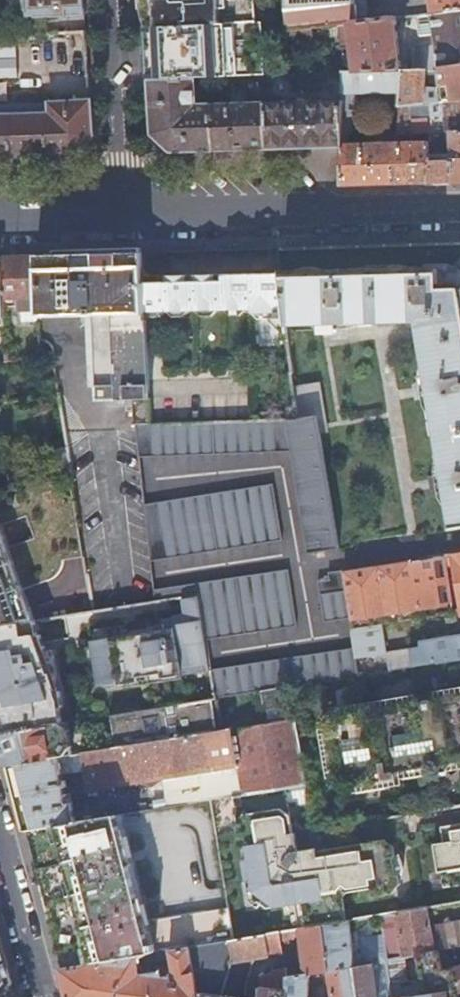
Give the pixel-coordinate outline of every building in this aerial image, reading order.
[(22,14),(32,14),(32,16),(84,14),(84,0),(21,0),(22,14)] [(139,7),(140,7),(148,7),(148,19),(145,20),(145,23),(145,25),(189,22),(190,23),(255,18),(254,0),(139,0),(139,7)] [(284,16),(285,27),(349,21),(357,20),(356,0),(283,0),(284,16)] [(431,11),(459,8),(459,0),(430,0),(431,11)] [(431,11),(435,42),(411,44),(412,68),(420,67),(438,67),(438,66),(459,63),(459,8),(431,11)] [(357,20),(349,21),(356,70),(379,69),(401,68),(393,16),(373,18),(357,20)] [(145,28),(148,76),(148,78),(194,77),(264,73),(260,18),(255,18),(190,23),(189,22),(145,25),(145,28)] [(438,66),(438,67),(441,86),(442,99),(459,97),(459,63),(438,66)] [(420,67),(412,68),(403,68),(402,88),(401,103),(414,102),(419,101),(419,85),(420,67)] [(344,70),(343,100),(342,144),(340,184),(362,184),(451,181),(459,181),(459,128),(446,129),(437,129),(438,144),(449,144),(449,157),(428,158),(428,140),(348,142),(348,132),(352,132),(353,99),(349,99),(349,90),(402,88),(403,68),(401,68),(379,69),(356,70),(344,70)] [(195,104),(194,77),(148,78),(150,104),(152,133),(160,141),(169,150),(213,148),(211,104),(195,104)] [(441,86),(419,85),(419,101),(430,100),(442,99),(441,86)] [(442,99),(430,100),(431,109),(436,109),(443,108),(444,114),(459,113),(459,97),(442,99)] [(0,114),(0,156),(30,155),(74,153),(91,133),(89,99),(49,101),(49,112),(0,114)] [(343,100),(265,102),(266,147),(312,145),(342,144),(343,100)] [(266,147),(265,102),(211,104),(213,148),(248,147),(266,147)] [(414,102),(401,103),(400,131),(412,130),(412,116),(415,116),(414,102)] [(459,128),(459,113),(444,114),(446,129),(459,128)] [(142,259),(142,251),(141,246),(56,249),(56,254),(34,255),(36,307),(37,317),(87,315),(90,392),(98,392),(99,404),(126,403),(147,402),(144,313),(142,269),(142,259)] [(0,256),(0,278),(1,307),(15,307),(17,308),(36,307),(34,255),(0,256)] [(285,312),(286,322),(332,320),(332,325),(344,324),(344,320),(417,318),(421,341),(427,381),(423,381),(425,393),(429,392),(442,473),(439,473),(441,485),(445,484),(452,527),(459,526),(459,276),(459,275),(456,271),(451,268),(445,266),(438,266),(280,270),(281,279),(285,312)] [(162,283),(142,269),(144,313),(164,312),(165,312),(172,318),(182,318),(188,311),(194,311),(201,317),(210,317),(216,311),(222,310),(229,316),(238,316),(245,310),(251,310),(251,313),(258,319),(267,319),(274,312),(285,312),(281,279),(274,279),(274,272),(257,273),(252,280),(247,280),(241,274),(228,274),(222,281),(218,281),(211,275),(200,275),(194,282),(189,282),(183,276),(172,276),(166,283),(162,283)] [(27,335),(28,357),(38,355),(38,335),(27,335)] [(136,433),(138,457),(288,451),(307,554),(336,549),(317,433),(314,418),(326,416),(322,382),(292,385),(296,418),(148,424),(135,424),(136,433)] [(147,402),(126,403),(128,427),(126,428),(126,433),(136,433),(135,424),(148,424),(147,402)] [(328,432),(326,416),(314,418),(317,433),(328,432)] [(71,476),(66,447),(49,450),(54,479),(71,476)] [(60,558),(59,553),(82,550),(71,476),(54,479),(0,491),(0,625),(34,620),(31,610),(22,588),(42,581),(50,577),(54,575),(57,571),(59,567),(60,563),(60,558)] [(269,483),(143,503),(149,560),(280,541),(269,483)] [(83,555),(82,550),(59,553),(60,558),(83,555)] [(449,554),(457,610),(459,610),(459,552),(449,554)] [(365,567),(341,571),(348,617),(353,647),(354,658),(384,653),(378,624),(375,624),(374,621),(388,619),(388,622),(452,611),(443,555),(390,563),(365,567)] [(150,590),(151,601),(181,597),(197,594),(204,639),(294,626),(286,569),(150,590)] [(348,617),(341,571),(340,570),(325,572),(326,579),(315,581),(322,621),(348,617)] [(103,685),(209,668),(204,639),(197,594),(181,597),(184,620),(171,622),(170,614),(159,616),(161,627),(122,633),(120,623),(95,627),(96,637),(90,638),(97,681),(103,681),(103,685)] [(92,611),(90,597),(83,598),(85,612),(92,611)] [(47,724),(61,721),(58,705),(61,705),(58,688),(53,676),(49,676),(45,650),(44,649),(38,634),(36,635),(36,633),(35,623),(34,620),(0,625),(0,732),(47,724)] [(389,669),(459,658),(459,635),(417,642),(417,648),(387,653),(389,669)] [(353,647),(209,668),(213,698),(260,690),(281,687),(357,675),(354,658),(353,647)] [(54,649),(45,650),(49,676),(53,676),(58,688),(60,688),(54,649)] [(444,688),(436,695),(436,697),(432,698),(432,700),(426,700),(420,702),(419,700),(416,701),(416,698),(407,695),(332,707),(333,714),(331,714),(327,721),(322,718),(316,724),(326,783),(331,787),(335,781),(342,786),(347,785),(349,793),(397,785),(396,779),(459,768),(459,686),(444,688)] [(281,687),(260,690),(264,723),(286,719),(281,687)] [(286,719),(264,723),(230,728),(236,766),(241,793),(284,786),(303,783),(291,718),(286,719)] [(0,732),(0,746),(1,748),(6,764),(90,750),(88,737),(80,738),(80,736),(50,740),(47,724),(0,732)] [(90,750),(6,764),(12,786),(23,830),(28,829),(75,821),(71,803),(69,792),(236,766),(230,728),(90,750)] [(288,809),(284,786),(241,793),(229,795),(242,877),(249,876),(252,894),(258,898),(267,905),(295,901),(302,900),(306,927),(319,925),(345,921),(341,901),(345,893),(369,889),(370,898),(391,895),(398,885),(397,875),(394,875),(391,858),(394,857),(392,847),(382,840),(360,844),(355,850),(350,846),(329,849),(316,851),(315,848),(297,851),(296,846),(294,834),(292,834),(289,816),(288,809)] [(75,821),(28,829),(64,967),(187,947),(232,940),(227,908),(141,922),(122,841),(116,814),(75,821)] [(440,827),(442,843),(432,845),(437,873),(439,872),(447,871),(449,887),(459,885),(459,824),(440,827)] [(328,841),(296,846),(297,851),(315,848),(316,851),(329,849),(328,841)] [(394,875),(397,875),(401,875),(402,869),(401,864),(399,858),(398,856),(394,857),(391,858),(394,875)] [(442,888),(449,887),(447,871),(439,872),(442,888)] [(249,876),(242,877),(246,897),(254,903),(258,898),(252,894),(249,876)] [(295,901),(299,929),(306,927),(302,900),(295,901)] [(429,928),(426,908),(378,916),(381,937),(385,959),(403,956),(416,954),(433,951),(429,928)] [(389,992),(388,983),(384,959),(385,959),(381,937),(357,941),(360,963),(354,964),(347,921),(345,921),(319,925),(325,970),(329,996),(390,996),(389,992)] [(429,928),(433,951),(437,950),(459,946),(459,923),(429,928)] [(232,940),(187,947),(196,996),(244,996),(244,983),(252,958),(277,954),(276,945),(279,940),(293,938),(293,936),(298,935),(304,973),(307,973),(325,970),(319,925),(306,927),(299,929),(232,940)] [(0,942),(0,995),(3,995),(11,982),(0,942)] [(59,968),(64,988),(66,996),(196,996),(187,947),(64,967),(59,968)] [(441,969),(437,950),(433,951),(416,954),(422,993),(418,993),(417,983),(397,986),(389,992),(390,996),(457,996),(457,994),(459,993),(459,965),(441,969)] [(403,956),(385,959),(384,959),(388,983),(406,980),(403,956)] [(286,976),(287,967),(274,969),(257,978),(256,996),(285,996),(286,976)] [(307,973),(304,973),(286,976),(285,996),(307,996),(307,973)]
